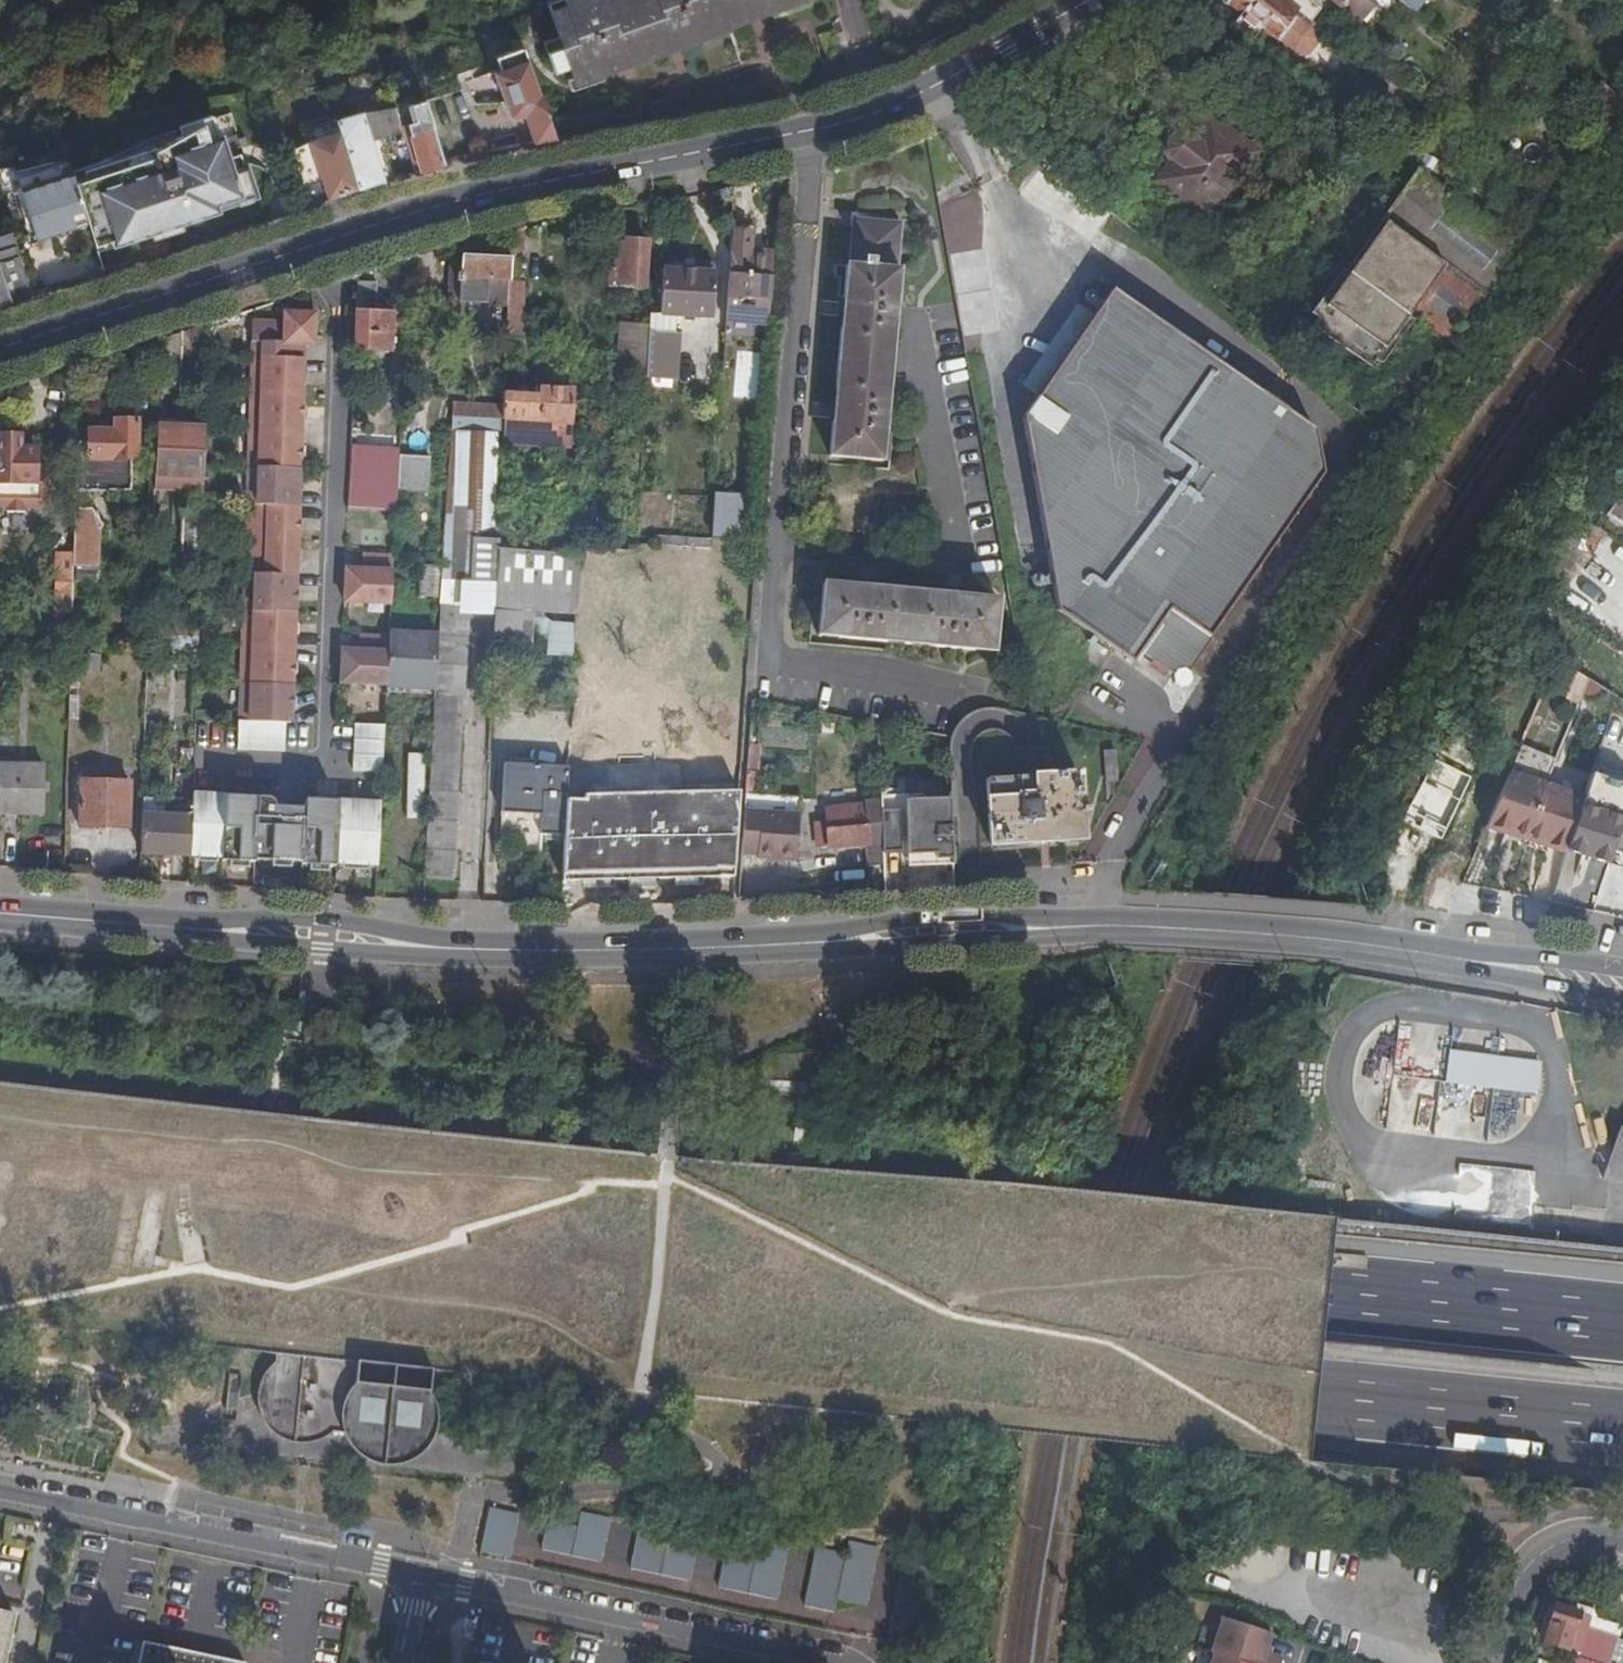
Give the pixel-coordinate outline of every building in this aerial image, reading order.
[(670,48),(665,33),(667,32),(665,28),(683,22),(690,41),(697,38),(698,41),(730,30),(728,25),(748,18),(742,3),(751,0),(608,0),(552,20),(562,48),(568,64),(553,70),(555,75),(570,70),(575,85),(606,74),(605,70),(600,56),(628,47),(633,61),(670,48)] [(748,18),(774,8),(771,0),(763,0),(755,3),(754,0),(751,0),(742,3),(748,18)] [(774,8),(775,12),(808,1),(808,0),(771,0),(774,8)] [(1238,32),(1247,39),(1260,22),(1295,51),(1310,54),(1320,41),(1314,27),(1295,13),(1305,0),(1238,0),(1236,3),(1251,15),(1238,32)] [(1334,18),(1343,9),(1360,23),(1374,7),(1366,0),(1311,0),(1334,18)] [(665,33),(670,48),(690,41),(683,22),(665,28),(667,32),(665,33)] [(512,120),(518,122),(526,119),(530,129),(536,145),(558,141),(522,44),(514,47),(516,53),(497,60),(501,72),(496,74),(512,120)] [(600,56),(605,70),(633,61),(628,47),(600,56)] [(547,53),(553,70),(568,64),(562,48),(547,53)] [(399,94),(389,97),(392,106),(402,103),(399,94)] [(422,174),(444,166),(435,135),(425,104),(412,108),(417,125),(419,130),(409,133),(411,139),(422,174)] [(340,134),(314,143),(310,144),(314,155),(296,160),(303,187),(310,207),(384,185),(370,144),(384,139),(402,134),(394,110),(361,117),(337,124),(340,134)] [(1172,193),(1195,211),(1204,217),(1206,221),(1207,221),(1207,217),(1222,197),(1228,196),(1241,180),(1239,174),(1255,154),(1258,154),(1258,152),(1254,153),(1210,119),(1210,116),(1207,116),(1208,120),(1195,137),(1188,134),(1182,133),(1178,134),(1173,137),(1169,142),(1168,145),(1166,151),(1167,156),(1169,161),(1174,165),(1161,182),(1156,183),(1156,185),(1161,185),(1172,193)] [(526,119),(518,122),(521,132),(530,129),(526,119)] [(340,134),(337,124),(336,122),(309,131),(314,143),(340,134)] [(435,135),(444,166),(475,158),(470,136),(466,135),(454,137),(452,130),(435,135)] [(397,181),(384,139),(370,144),(384,185),(397,181)] [(422,174),(411,139),(404,141),(414,176),(422,174)] [(1433,336),(1455,351),(1491,301),(1526,252),(1423,173),(1400,206),(1342,288),(1335,283),(1320,302),(1328,308),(1319,320),(1376,361),(1408,317),(1433,336)] [(88,225),(73,179),(21,195),(34,241),(88,225)] [(298,211),(310,207),(303,187),(291,191),(298,211)] [(1187,222),(1195,211),(1172,193),(1164,203),(1187,222)] [(873,228),(854,227),(851,266),(848,266),(845,304),(841,304),(841,319),(843,319),(836,405),(833,405),(832,419),(834,420),(831,456),(883,462),(901,271),(898,270),(902,224),(873,222),(873,228)] [(217,238),(224,236),(225,227),(211,231),(217,238)] [(755,229),(733,227),(733,235),(755,236),(755,229)] [(522,259),(526,230),(513,233),(512,262),(511,284),(521,285),(522,259)] [(733,235),(728,317),(768,320),(772,259),(754,257),(754,252),(755,236),(733,235)] [(646,292),(649,245),(628,244),(627,248),(615,247),(612,290),(646,292)] [(124,249),(98,256),(104,274),(130,266),(124,249)] [(33,298),(27,280),(26,280),(16,250),(0,255),(0,309),(33,298)] [(511,284),(512,262),(462,260),(460,304),(510,307),(511,284)] [(695,268),(669,267),(669,274),(694,275),(695,268)] [(648,380),(648,388),(674,390),(677,335),(673,335),(675,318),(713,320),(716,276),(717,269),(695,268),(694,275),(669,274),(667,274),(664,317),(652,316),(651,328),(648,380)] [(526,285),(521,285),(511,284),(510,307),(508,341),(515,342),(523,342),(526,285)] [(1112,284),(1021,414),(1057,609),(1132,661),(1141,649),(1172,671),(1173,679),(1179,687),(1188,685),(1190,676),(1189,668),(1212,635),(1211,634),(1324,472),(1316,426),(1112,284)] [(379,286),(361,285),(357,353),(393,355),(394,318),(377,316),(379,286)] [(254,323),(244,591),(297,593),(298,561),(295,561),(295,555),(298,555),(299,531),(296,530),(296,524),(299,524),(301,492),(297,492),(298,485),(301,482),(302,462),(299,458),(299,451),(302,451),(303,419),(300,419),(300,412),(304,409),(304,388),(301,385),(301,378),(305,378),(306,347),(306,340),(316,341),(317,317),(286,316),(286,324),(254,323)] [(622,378),(648,380),(651,328),(624,326),(622,378)] [(540,398),(506,397),(505,409),(504,422),(506,422),(505,444),(571,449),(573,394),(541,392),(540,398)] [(505,409),(454,405),(453,419),(479,420),(504,422),(505,409)] [(444,579),(498,583),(500,551),(501,535),(505,444),(506,422),(504,422),(479,420),(453,419),(444,570),(444,579)] [(186,421),(158,420),(156,490),(205,493),(207,431),(186,430),(186,421)] [(138,462),(139,423),(117,422),(116,434),(91,434),(90,445),(78,445),(77,486),(131,488),(132,461),(138,462)] [(0,438),(0,509),(8,509),(8,512),(27,513),(27,509),(49,508),(49,478),(37,478),(36,451),(20,450),(20,438),(0,438)] [(431,458),(399,457),(398,492),(429,493),(431,458)] [(91,489),(77,489),(75,557),(75,566),(99,566),(100,532),(104,527),(94,511),(91,510),(91,489)] [(1614,496),(1606,522),(1622,528),(1622,499),(1614,496)] [(202,555),(204,517),(185,516),(184,555),(202,555)] [(1587,518),(1602,528),(1603,528),(1589,517),(1587,518)] [(1587,518),(1578,532),(1592,542),(1602,528),(1587,518)] [(501,535),(500,551),(534,555),(536,539),(501,535)] [(608,579),(637,580),(638,552),(582,549),(581,559),(578,613),(577,625),(576,657),(572,725),(600,726),(608,579)] [(633,688),(704,691),(713,552),(681,549),(673,662),(634,659),(633,688)] [(363,567),(347,566),(347,578),(394,581),(394,568),(395,553),(364,551),(363,567)] [(498,583),(496,648),(513,649),(514,610),(546,611),(578,613),(581,559),(534,555),(500,551),(498,583)] [(75,566),(75,557),(59,556),(57,614),(74,614),(75,566)] [(442,602),(444,579),(444,570),(423,569),(421,601),(442,602)] [(394,581),(347,578),(346,595),(346,600),(392,602),(394,581)] [(861,588),(825,584),(819,636),(912,645),(995,653),(1000,601),(963,597),(963,595),(949,594),(948,596),(876,589),(876,586),(862,585),(861,588)] [(297,593),(244,591),(239,752),(286,753),(287,724),(291,724),(291,708),(290,708),(290,700),(292,698),(293,676),(291,674),(291,666),(294,666),(295,634),(292,634),(292,627),(296,625),(296,604),(293,604),(293,596),(297,594),(297,593)] [(470,609),(442,607),(440,636),(469,637),(470,609)] [(554,657),(576,657),(577,625),(554,623),(546,618),(546,611),(514,610),(513,649),(518,649),(519,635),(531,635),(532,618),(536,618),(545,624),(544,635),(555,643),(554,657)] [(200,625),(151,624),(150,638),(199,639),(200,625)] [(437,692),(440,637),(391,634),(391,638),(388,686),(388,688),(437,692)] [(388,686),(391,638),(360,637),(359,652),(344,652),(342,684),(388,686)] [(468,639),(440,637),(437,692),(437,696),(465,697),(468,639)] [(724,664),(725,649),(711,648),(710,663),(724,664)] [(1560,696),(1574,704),(1588,680),(1574,672),(1560,696)] [(436,697),(431,793),(459,794),(465,698),(436,697)] [(355,772),(384,773),(386,727),(357,725),(355,772)] [(1118,752),(1106,753),(1107,784),(1119,783),(1118,752)] [(1520,752),(1488,826),(1509,833),(1512,826),(1534,833),(1550,787),(1558,763),(1520,752)] [(565,850),(563,886),(591,887),(598,755),(570,753),(569,770),(566,839),(565,850)] [(566,839),(569,770),(506,766),(503,815),(542,817),(541,837),(543,837),(566,839)] [(1568,849),(1610,862),(1613,852),(1622,820),(1622,784),(1591,774),(1584,798),(1568,849)] [(1079,777),(987,783),(990,847),(1083,841),(1082,817),(1087,817),(1086,813),(1081,813),(1079,777)] [(44,784),(0,783),(0,830),(42,831),(44,784)] [(130,830),(132,785),(82,783),(81,828),(130,830)] [(1548,845),(1567,851),(1568,849),(1584,798),(1550,787),(1534,833),(1550,838),(1548,845)] [(430,794),(426,882),(454,883),(459,796),(430,794)] [(193,819),(191,857),(198,857),(218,858),(223,859),(223,862),(230,863),(250,864),(256,864),(256,862),(273,862),(280,863),(284,863),(286,828),(283,828),(282,828),(282,819),(282,816),(276,815),(276,807),(275,804),(274,802),(272,800),(269,799),(226,797),(226,804),(211,804),(211,796),(193,796),(193,819)] [(371,865),(379,866),(382,804),(369,804),(369,808),(353,806),(353,803),(340,803),(339,806),(336,806),(334,867),(337,867),(337,864),(352,864),(371,865)] [(330,867),(334,867),(336,806),(306,805),(306,820),(305,828),(286,828),(284,863),(292,863),(304,864),(304,866),(311,867),(330,867)] [(866,805),(825,809),(829,847),(870,845),(866,805)] [(947,807),(923,807),(924,829),(930,829),(932,848),(949,847),(947,807)] [(799,816),(745,812),(742,855),(758,857),(758,860),(796,863),(799,816)] [(142,818),(141,855),(191,857),(193,819),(142,818)] [(686,865),(688,821),(648,818),(645,861),(664,862),(664,864),(686,865)] [(692,867),(735,870),(739,821),(720,820),(698,818),(696,818),(692,867)] [(305,828),(306,820),(286,819),(286,828),(305,828)] [(1613,852),(1621,854),(1622,847),(1622,820),(1613,852)] [(1509,833),(1531,840),(1534,833),(1512,826),(1509,833)] [(1534,833),(1531,840),(1548,845),(1550,838),(1534,833)] [(543,848),(565,850),(566,839),(543,837),(543,848)] [(1429,1082),(1435,1029),(1398,1025),(1390,1098),(1402,1099),(1399,1132),(1417,1134),(1423,1081),(1429,1082)] [(1445,1050),(1443,1082),(1496,1086),(1495,1090),(1536,1092),(1539,1056),(1445,1050)] [(1622,1132),(1604,1182),(1622,1189),(1622,1133),(1622,1132)] [(1479,1167),(1478,1209),(1532,1211),(1534,1169),(1479,1167)] [(436,1369),(326,1360),(280,1356),(278,1361),(269,1367),(263,1374),(258,1384),(255,1393),(254,1403),(257,1416),(262,1425),(270,1434),(277,1439),(287,1444),(294,1445),(310,1443),(327,1437),(333,1432),(345,1435),(356,1450),(367,1458),(379,1463),(393,1465),(415,1459),(429,1449),(437,1434),(440,1416),(433,1391),(436,1369)] [(521,1514),(490,1508),(480,1553),(511,1559),(521,1514)] [(541,1550),(603,1562),(611,1517),(582,1512),(579,1526),(547,1520),(541,1550)] [(639,1526),(630,1569),(690,1582),(700,1538),(639,1526)] [(727,1545),(718,1588),(779,1601),(791,1543),(762,1537),(759,1552),(727,1545)] [(847,1553),(816,1546),(805,1606),(836,1612),(837,1601),(868,1607),(879,1546),(849,1541),(847,1553)] [(938,1560),(909,1554),(891,1640),(921,1646),(938,1560)] [(1562,1662),(1612,1662),(1620,1638),(1587,1628),(1590,1618),(1556,1607),(1544,1644),(1566,1651),(1562,1662)] [(19,1616),(0,1612),(0,1662),(9,1662),(19,1616)] [(1620,1638),(1622,1628),(1590,1618),(1587,1628),(1620,1638)] [(1275,1657),(1258,1652),(1263,1633),(1214,1619),(1204,1654),(1207,1655),(1204,1662),(1274,1662),(1275,1657)] [(144,1642),(140,1662),(243,1662),(144,1642)]
